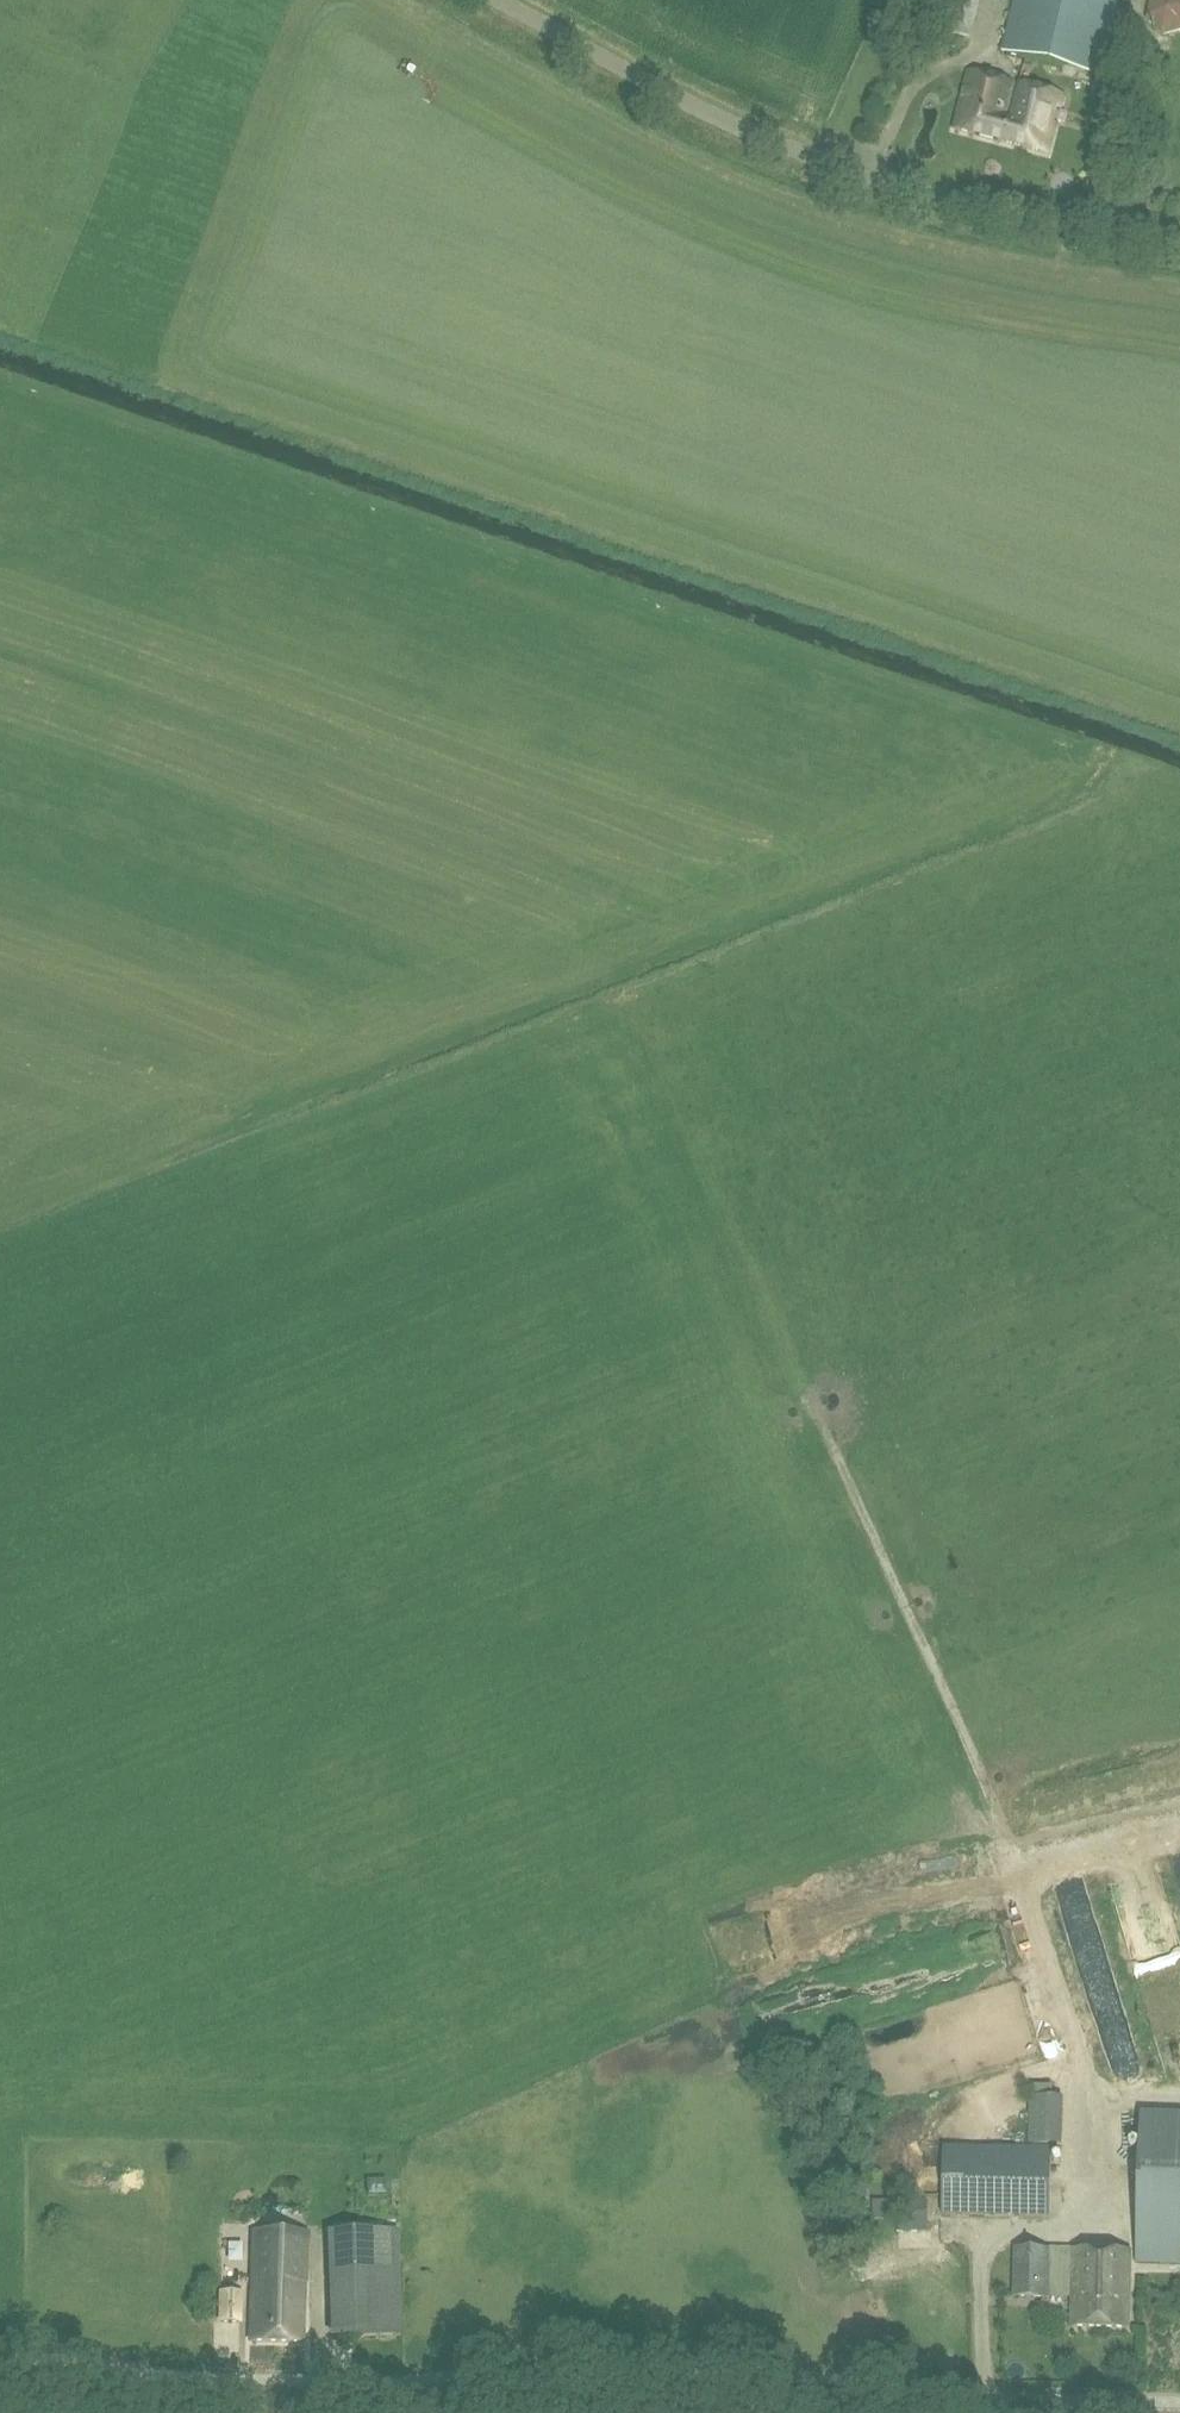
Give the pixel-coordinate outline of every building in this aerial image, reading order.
[(942,29),(970,36),(979,0),(949,0),(942,29)] [(1119,0),(1016,0),(1002,55),(1099,79),(1119,0)] [(1163,34),(1179,30),(1179,0),(1151,0),(1146,19),(1163,34)] [(955,132),(1005,143),(1010,122),(1007,121),(1015,84),(967,74),(955,132)] [(1018,84),(1010,122),(1005,143),(1049,153),(1056,123),(1052,122),(1055,106),(1059,107),(1062,94),(1018,84)] [(1017,1946),(988,1957),(997,1979),(1026,1968),(1017,1946)] [(1039,2004),(1044,2030),(1056,2027),(1050,2001),(1039,2004)] [(1053,2150),(1052,2150),(1055,2098),(1054,2097),(1053,2088),(1032,2087),(1030,2150),(945,2148),(944,2216),(1052,2218),(1053,2150)] [(1144,2121),(1138,2263),(1179,2265),(1179,2114),(1144,2113),(1144,2121)] [(898,2200),(899,2240),(928,2239),(927,2199),(898,2200)] [(338,2337),(403,2334),(402,2301),(403,2301),(402,2274),(396,2275),(395,2230),(369,2231),(368,2222),(334,2224),(338,2337)] [(254,2232),(251,2341),(304,2343),(307,2234),(254,2232)] [(1015,2249),(1014,2297),(1049,2297),(1050,2249),(1015,2249)] [(1072,2251),(1073,2327),(1130,2327),(1130,2251),(1072,2251)] [(239,2294),(221,2293),(221,2323),(237,2323),(239,2294)]
